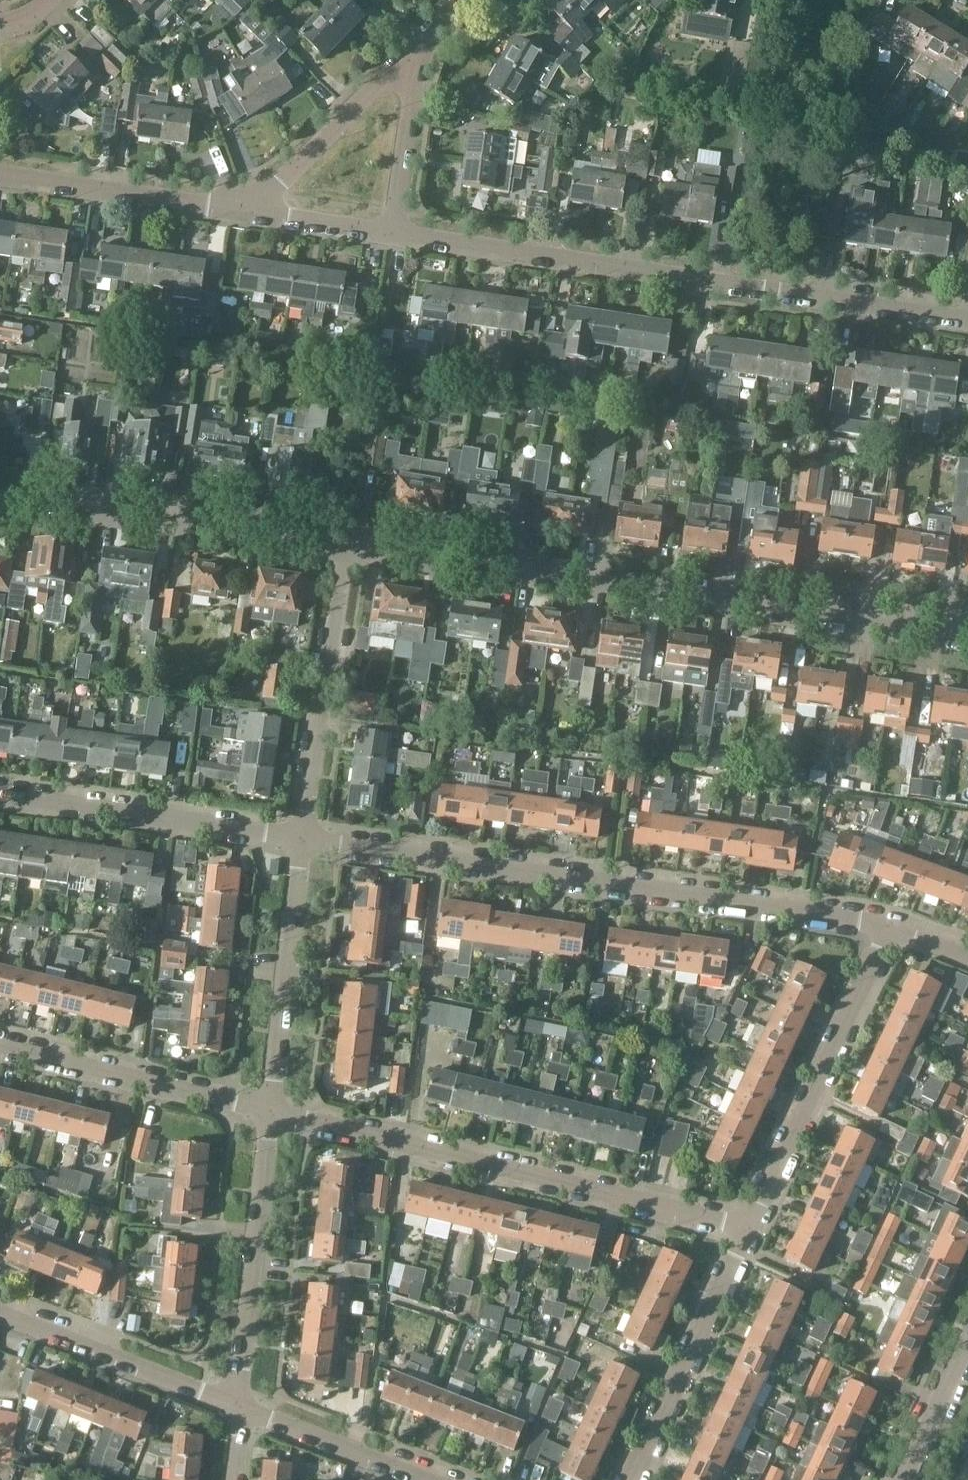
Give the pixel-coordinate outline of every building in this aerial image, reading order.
[(143,20),(144,19),(154,29),(173,10),(163,0),(123,0),(143,20)] [(173,10),(183,0),(189,6),(195,0),(163,0),(173,10)] [(240,22),(248,14),(234,0),(218,0),(211,7),(230,26),(237,19),(240,22)] [(248,14),(249,13),(255,7),(252,3),(251,4),(248,0),(234,0),(248,14)] [(317,13),(342,38),(362,18),(343,0),(333,0),(329,4),(328,2),(317,13)] [(565,51),(570,56),(591,35),(579,24),(590,13),(577,0),(544,0),(543,1),(564,22),(550,37),(565,51)] [(590,13),(601,2),(612,13),(625,0),(577,0),(590,13)] [(698,17),(727,22),(724,36),(731,37),(737,0),(700,0),(698,17)] [(868,49),(873,40),(907,61),(908,61),(930,23),(906,9),(897,24),(886,17),(875,9),(861,32),(865,34),(860,44),(868,49)] [(266,49),(244,63),(270,105),(293,91),(275,64),(288,51),(270,34),(249,13),(248,14),(240,22),(240,23),(266,49)] [(323,58),(342,38),(317,13),(306,25),(307,27),(299,35),(323,58)] [(89,32),(107,52),(124,69),(134,59),(117,43),(98,23),(89,32)] [(281,23),(270,34),(288,51),(299,40),(281,23)] [(911,72),(926,81),(953,37),(930,23),(908,61),(916,65),(911,72)] [(185,25),(176,34),(185,42),(194,33),(185,25)] [(953,37),(926,81),(939,89),(938,90),(948,96),(947,98),(961,107),(967,97),(967,98),(967,68),(966,67),(967,63),(967,46),(953,37)] [(559,67),(554,61),(550,58),(549,60),(514,40),(500,64),(534,84),(545,90),(559,67)] [(554,61),(559,67),(572,80),(582,70),(579,67),(579,66),(570,56),(565,51),(554,61)] [(114,79),(124,69),(107,52),(97,63),(114,79)] [(66,55),(46,75),(68,95),(77,103),(87,92),(86,92),(98,79),(82,64),(79,68),(66,55)] [(244,63),(242,59),(232,65),(237,74),(223,83),(231,96),(232,95),(248,119),(270,105),(244,63)] [(486,88),(514,104),(519,95),(525,98),(534,84),(500,64),(486,88)] [(200,74),(201,78),(208,98),(213,111),(227,107),(219,81),(214,82),(210,71),(200,74)] [(54,127),(54,126),(65,128),(67,118),(78,107),(76,104),(77,103),(68,95),(46,75),(27,95),(41,109),(39,125),(54,127)] [(631,80),(620,77),(617,90),(627,92),(631,80)] [(190,82),(196,102),(208,98),(201,78),(190,82)] [(659,88),(660,82),(640,79),(640,86),(659,88)] [(157,102),(157,99),(138,97),(139,87),(124,85),(121,107),(120,107),(118,121),(138,124),(136,139),(162,142),(166,110),(167,103),(157,102)] [(157,102),(167,103),(168,103),(170,89),(158,88),(157,99),(157,102)] [(549,119),(513,109),(510,122),(545,132),(549,119)] [(118,113),(104,110),(100,135),(114,137),(118,113)] [(188,146),(193,114),(166,110),(162,142),(188,146)] [(896,132),(870,118),(864,128),(890,143),(896,132)] [(507,137),(528,142),(529,140),(535,141),(538,132),(531,130),(511,124),(507,137)] [(944,164),(945,165),(957,135),(941,129),(930,159),(931,159),(930,161),(943,167),(944,164)] [(614,153),(617,131),(607,130),(604,151),(614,153)] [(574,152),(576,143),(568,134),(559,132),(556,149),(574,152)] [(473,134),(469,160),(499,164),(499,166),(505,167),(513,168),(517,141),(503,138),(473,134)] [(842,156),(882,162),(884,146),(845,140),(842,156)] [(631,141),(626,177),(647,180),(648,177),(651,153),(652,144),(631,141)] [(542,150),(539,171),(553,173),(556,152),(542,150)] [(568,205),(596,209),(600,175),(601,167),(603,154),(593,152),(591,164),(575,162),(568,205)] [(956,166),(967,169),(967,155),(958,152),(954,165),(956,166)] [(661,179),(665,155),(651,153),(648,177),(661,179)] [(618,156),(603,154),(601,167),(616,170),(618,156)] [(469,160),(465,185),(512,192),(514,180),(521,181),(523,169),(513,168),(505,167),(499,166),(499,164),(469,160)] [(660,218),(685,222),(694,167),(679,165),(676,186),(665,184),(660,218)] [(694,165),(694,167),(685,222),(712,226),(721,169),(694,165)] [(728,168),(724,194),(739,197),(744,171),(728,168)] [(553,173),(540,172),(537,193),(550,194),(553,173)] [(625,179),(600,175),(596,209),(621,212),(625,179)] [(951,228),(940,227),(942,213),(938,213),(938,206),(939,206),(943,177),(932,175),(931,189),(930,189),(928,202),(920,254),(946,258),(951,228)] [(844,243),(870,246),(877,195),(878,191),(852,187),(848,213),(844,243)] [(877,195),(870,246),(895,250),(900,221),(886,219),(887,209),(886,208),(887,196),(877,195)] [(900,221),(895,250),(920,254),(928,202),(917,201),(914,223),(900,221)] [(13,258),(18,228),(0,225),(0,256),(13,258)] [(18,228),(13,258),(27,260),(26,269),(24,284),(34,285),(43,232),(18,228)] [(45,287),(47,274),(62,276),(64,266),(65,266),(69,235),(43,232),(34,285),(45,287)] [(97,287),(98,279),(112,281),(109,305),(111,305),(110,310),(121,311),(121,306),(123,306),(125,293),(126,283),(130,254),(105,250),(103,263),(82,260),(79,284),(97,287)] [(130,254),(126,283),(151,286),(155,257),(130,254)] [(155,257),(151,286),(164,288),(162,299),(163,300),(161,313),(172,314),(180,261),(155,257)] [(187,304),(199,306),(205,265),(180,261),(172,314),(182,316),(184,303),(187,303),(187,304)] [(239,292),(254,294),(252,304),(250,318),(261,319),(263,306),(264,295),(265,296),(269,266),(243,262),(239,292)] [(276,297),(291,299),(295,270),(269,266),(265,296),(276,297)] [(295,270),(291,299),(305,301),(316,303),(320,274),(295,270)] [(346,278),(320,274),(316,303),(341,307),(339,317),(361,320),(366,289),(345,285),(346,278)] [(77,290),(62,288),(58,315),(74,317),(77,290)] [(419,331),(435,333),(433,344),(428,343),(425,363),(430,364),(429,372),(439,374),(440,365),(443,346),(445,332),(447,322),(451,293),(425,289),(421,318),(419,331)] [(133,294),(125,293),(123,306),(131,308),(133,294)] [(447,322),(457,324),(473,326),(477,296),(451,293),(447,322)] [(219,296),(205,294),(202,320),(216,321),(219,296)] [(477,296),(473,326),(487,328),(485,341),(486,342),(484,353),(494,354),(502,300),(477,296)] [(490,382),(509,384),(515,341),(510,341),(511,332),(538,335),(541,314),(527,312),(528,304),(502,300),(494,354),(493,361),(490,382)] [(273,307),(263,306),(261,319),(272,320),(273,307)] [(545,334),(541,357),(557,360),(565,361),(565,359),(576,360),(572,385),(571,393),(561,392),(551,390),(550,399),(582,403),(583,396),(587,367),(595,314),(569,310),(565,337),(545,334)] [(304,311),(302,325),(312,327),(314,313),(304,311)] [(323,328),(325,314),(314,313),(312,327),(323,328)] [(600,370),(604,346),(615,348),(620,318),(595,314),(587,367),(600,370)] [(620,318),(615,348),(629,350),(626,373),(628,374),(638,375),(640,363),(639,363),(645,321),(620,318)] [(645,321),(639,363),(640,363),(651,365),(653,353),(667,355),(671,325),(645,321)] [(21,344),(24,327),(0,323),(0,341),(21,344)] [(63,326),(51,324),(49,335),(62,336),(63,326)] [(301,330),(297,353),(309,355),(311,340),(312,331),(312,327),(302,325),(301,330)] [(146,327),(145,333),(144,337),(144,338),(159,340),(161,330),(146,327)] [(456,334),(455,334),(445,332),(443,346),(454,347),(456,334)] [(259,333),(256,348),(279,351),(282,337),(259,333)] [(391,358),(393,340),(380,338),(377,356),(391,358)] [(692,356),(689,379),(719,384),(717,395),(728,397),(737,343),(711,339),(708,359),(692,356)] [(311,340),(309,355),(332,358),(334,343),(311,340)] [(728,397),(725,418),(735,420),(741,382),(756,384),(757,377),(762,347),(737,343),(728,397)] [(762,347),(757,377),(772,379),(769,403),(779,404),(786,351),(762,347)] [(208,351),(206,369),(225,372),(227,353),(208,351)] [(789,406),(790,397),(792,397),(794,383),(808,385),(812,354),(786,351),(779,404),(789,406)] [(829,414),(848,417),(853,383),(878,387),(883,356),(857,352),(854,371),(835,368),(829,414)] [(883,356),(878,387),(903,390),(908,360),(890,357),(883,356)] [(923,434),(923,433),(927,404),(929,394),(934,364),(908,360),(903,390),(902,401),(900,414),(914,416),(911,432),(923,434)] [(685,363),(671,361),(668,384),(682,387),(685,363)] [(933,434),(938,405),(940,396),(954,398),(958,368),(934,364),(929,394),(927,404),(923,433),(933,434)] [(475,380),(476,369),(467,368),(466,378),(466,379),(475,380)] [(334,375),(316,373),(312,405),(329,407),(331,394),(340,395),(342,383),(333,382),(334,375)] [(424,402),(427,383),(412,381),(409,400),(424,402)] [(826,387),(812,385),(809,409),(822,411),(826,387)] [(434,390),(433,403),(465,408),(467,395),(434,390)] [(114,393),(113,403),(110,423),(124,426),(128,395),(114,393)] [(474,412),(505,416),(507,399),(476,395),(474,412)] [(518,399),(516,413),(527,415),(543,417),(545,402),(518,399)] [(109,429),(110,423),(113,403),(98,401),(95,426),(109,429)] [(54,422),(64,424),(64,426),(67,426),(62,460),(89,464),(94,430),(78,427),(82,404),(67,402),(67,406),(57,405),(56,405),(54,422)] [(125,467),(128,467),(132,472),(140,473),(144,470),(146,470),(155,407),(143,405),(141,415),(130,413),(125,446),(129,447),(125,467)] [(296,431),(288,492),(291,492),(294,496),(300,497),(303,494),(305,494),(307,479),(312,480),(319,434),(324,430),(327,409),(308,406),(304,432),(296,431)] [(173,435),(175,421),(163,419),(164,408),(155,407),(146,470),(148,470),(151,475),(158,476),(162,473),(163,473),(167,447),(171,448),(173,435)] [(570,500),(565,533),(582,536),(583,534),(591,535),(596,504),(607,506),(608,499),(610,486),(615,452),(620,422),(612,420),(615,411),(603,408),(601,418),(599,418),(586,503),(570,500)] [(40,411),(27,409),(26,416),(24,431),(24,433),(37,434),(40,411)] [(175,421),(173,435),(188,437),(191,414),(191,411),(177,410),(175,421)] [(217,481),(228,482),(231,486),(236,487),(241,484),(242,485),(247,451),(234,449),(235,438),(237,427),(236,427),(238,414),(227,412),(226,425),(217,481)] [(191,414),(188,437),(197,438),(199,438),(202,422),(202,416),(191,414)] [(778,416),(768,415),(767,424),(777,425),(778,416)] [(262,441),(273,442),(272,453),(270,452),(267,473),(271,474),(269,489),(271,489),(274,493),(281,494),(285,491),(288,492),(296,431),(277,428),(278,418),(265,416),(262,441)] [(834,419),(832,432),(845,434),(847,421),(834,419)] [(192,477),(195,477),(197,481),(203,482),(207,479),(217,481),(226,425),(203,422),(202,422),(199,438),(197,438),(196,444),(197,444),(192,477)] [(721,436),(730,438),(733,424),(723,422),(721,436)] [(387,427),(371,424),(364,467),(380,469),(387,427)] [(898,431),(872,426),(870,437),(896,442),(898,431)] [(384,465),(396,466),(390,505),(398,507),(398,509),(414,511),(419,478),(406,476),(408,466),(398,464),(401,445),(388,443),(384,465)] [(872,445),(860,443),(858,455),(858,458),(871,460),(872,445)] [(547,486),(553,448),(539,447),(537,462),(534,485),(547,486)] [(432,512),(441,513),(447,473),(459,475),(463,453),(450,451),(447,465),(422,461),(419,478),(414,511),(432,514),(432,512)] [(615,452),(610,486),(623,488),(627,454),(615,452)] [(470,477),(469,485),(464,518),(473,519),(473,522),(490,524),(496,488),(498,474),(473,470),(475,455),(463,453),(459,475),(470,477)] [(913,456),(899,454),(897,464),(912,466),(913,456)] [(957,473),(967,474),(967,460),(960,459),(957,473)] [(521,483),(534,485),(537,462),(524,460),(521,483)] [(796,511),(813,514),(815,500),(817,484),(820,466),(802,463),(796,511)] [(658,546),(663,514),(675,516),(681,474),(669,472),(666,492),(644,489),(641,508),(636,543),(658,546)] [(681,474),(675,516),(686,517),(682,550),(704,553),(711,500),(689,497),(693,475),(685,474),(681,474)] [(734,481),(732,499),(711,496),(711,500),(704,553),(726,556),(731,517),(743,519),(746,501),(749,483),(734,481)] [(746,501),(743,519),(755,521),(749,562),(771,566),(776,531),(777,521),(757,517),(761,485),(749,483),(746,501)] [(608,499),(607,506),(619,507),(615,540),(636,543),(641,508),(620,505),(623,488),(610,486),(608,499)] [(521,491),(496,488),(490,524),(507,526),(507,525),(516,526),(521,491)] [(888,511),(887,525),(899,526),(905,493),(891,491),(888,511)] [(548,531),(565,533),(570,500),(556,498),(556,496),(545,494),(540,527),(549,529),(548,531)] [(851,510),(844,556),(870,560),(874,530),(868,529),(872,502),(852,499),(851,507),(850,510),(851,510)] [(815,500),(813,514),(825,515),(827,501),(815,500)] [(949,542),(950,534),(963,536),(965,524),(963,524),(965,508),(953,506),(951,520),(925,516),(922,537),(923,538),(919,567),(944,571),(949,542)] [(819,552),(844,556),(851,510),(850,510),(831,507),(829,523),(824,522),(819,552)] [(875,523),(887,525),(888,511),(876,509),(875,523)] [(797,534),(776,531),(771,566),(792,569),(797,534)] [(893,563),(919,567),(923,538),(922,537),(898,534),(893,563)] [(12,573),(11,580),(7,609),(23,612),(26,591),(38,592),(36,605),(46,606),(55,544),(37,541),(35,556),(30,556),(27,575),(12,573)] [(73,547),(55,544),(46,606),(44,623),(64,626),(67,609),(61,608),(65,583),(72,584),(76,562),(71,561),(73,547)] [(98,636),(104,598),(122,600),(122,601),(124,602),(126,589),(130,555),(106,552),(100,586),(87,584),(87,585),(87,586),(84,605),(80,634),(98,636)] [(126,589),(124,602),(145,605),(147,595),(149,596),(154,559),(130,555),(126,589)] [(0,557),(0,590),(8,592),(13,559),(0,557)] [(198,562),(192,596),(229,602),(231,589),(218,587),(221,566),(198,562)] [(236,611),(233,635),(248,636),(250,621),(273,624),(280,576),(255,573),(250,613),(236,611)] [(304,580),(280,576),(273,624),(297,627),(304,580)] [(75,604),(84,605),(87,586),(87,585),(78,584),(75,604)] [(371,630),(359,629),(356,650),(383,654),(387,624),(398,625),(403,592),(378,588),(371,630)] [(181,594),(166,592),(160,636),(171,638),(173,622),(177,622),(181,594)] [(421,594),(403,592),(398,625),(412,628),(412,630),(424,632),(429,599),(420,597),(421,594)] [(460,604),(452,603),(447,636),(473,639),(478,603),(461,600),(460,604)] [(496,605),(478,603),(473,639),(500,643),(505,610),(495,609),(496,605)] [(139,647),(154,649),(161,608),(145,605),(139,647)] [(504,686),(505,686),(522,688),(525,670),(544,672),(547,648),(549,648),(554,614),(537,611),(536,614),(528,613),(524,644),(510,642),(509,654),(504,686)] [(580,618),(554,614),(549,648),(575,652),(580,618)] [(16,623),(6,622),(0,664),(9,666),(16,623)] [(602,623),(596,669),(618,672),(619,662),(624,627),(602,623)] [(624,627),(619,662),(641,666),(646,630),(624,627)] [(663,668),(661,683),(684,686),(692,637),(670,633),(665,669),(663,668)] [(692,637),(684,686),(706,689),(708,675),(714,640),(692,637)] [(417,673),(429,674),(431,665),(430,665),(434,643),(421,641),(418,663),(417,673)] [(720,682),(716,705),(730,707),(732,688),(752,690),(754,678),(758,645),(737,642),(731,683),(720,682)] [(430,665),(431,665),(443,667),(447,645),(434,643),(430,665)] [(780,647),(758,645),(754,678),(775,681),(780,647)] [(493,674),(491,688),(505,690),(505,686),(504,686),(509,654),(496,652),(493,674)] [(572,660),(569,682),(581,684),(583,669),(584,662),(572,660)] [(91,679),(92,668),(75,666),(74,672),(66,671),(65,682),(73,683),(73,693),(84,694),(85,682),(88,683),(88,679),(91,679)] [(287,671),(266,668),(262,698),(283,701),(287,671)] [(581,684),(578,706),(590,708),(595,671),(583,669),(581,684)] [(823,674),(801,671),(796,705),(818,708),(823,674)] [(844,677),(823,674),(818,708),(839,711),(844,677)] [(863,715),(871,716),(870,725),(883,727),(890,684),(867,681),(863,715)] [(59,682),(58,693),(69,694),(70,683),(59,682)] [(638,683),(635,706),(646,707),(650,685),(638,683)] [(883,727),(883,728),(904,731),(899,767),(909,769),(906,787),(895,786),(893,796),(909,799),(909,796),(911,780),(915,754),(918,731),(905,729),(906,721),(907,721),(911,687),(890,684),(883,727)] [(650,685),(646,707),(659,709),(662,687),(650,685)] [(12,755),(16,725),(1,723),(3,714),(1,714),(3,701),(6,702),(8,690),(5,690),(0,689),(0,753),(12,755)] [(774,690),(772,703),(785,704),(787,691),(774,690)] [(931,725),(952,728),(957,694),(936,691),(931,725)] [(375,698),(350,693),(347,710),(372,714),(375,698)] [(717,695),(704,693),(701,715),(714,717),(717,695)] [(571,694),(570,705),(576,706),(578,695),(571,694)] [(952,728),(967,730),(967,696),(957,694),(952,728)] [(16,725),(12,755),(37,759),(44,707),(43,707),(44,699),(34,698),(29,727),(16,725)] [(169,746),(157,745),(160,727),(162,727),(166,701),(149,699),(146,722),(139,772),(165,776),(169,746)] [(198,706),(185,704),(182,728),(195,730),(198,706)] [(37,759),(63,762),(68,723),(68,722),(52,720),(54,709),(44,707),(37,759)] [(782,716),(781,724),(782,724),(794,726),(796,713),(784,711),(783,710),(782,716)] [(63,762),(88,765),(92,736),(93,727),(95,714),(84,712),(82,726),(68,723),(63,762)] [(95,714),(93,727),(104,729),(105,715),(95,714)] [(199,736),(200,737),(247,744),(277,747),(281,721),(273,720),(257,717),(251,716),(251,718),(239,716),(237,731),(211,728),(200,726),(199,736)] [(834,747),(846,749),(850,720),(837,719),(836,732),(834,747)] [(112,769),(139,772),(146,722),(135,720),(133,732),(118,730),(116,739),(112,769)] [(863,722),(850,720),(846,749),(859,752),(863,722)] [(357,759),(356,760),(387,765),(395,766),(409,768),(429,771),(431,756),(397,751),(397,752),(389,751),(390,739),(398,740),(400,727),(371,724),(369,734),(360,733),(357,759)] [(915,754),(927,755),(931,732),(918,731),(915,754)] [(88,765),(112,769),(116,739),(102,737),(92,736),(88,765)] [(608,737),(606,757),(622,758),(622,755),(635,757),(637,740),(608,737)] [(219,754),(217,765),(274,772),(277,747),(247,744),(245,758),(235,756),(235,757),(219,754)] [(492,762),(514,765),(516,750),(494,746),(492,762)] [(709,751),(706,768),(740,772),(741,755),(709,751)] [(356,760),(353,784),(383,789),(385,775),(387,765),(356,760)] [(454,774),(467,776),(469,763),(456,761),(454,774)] [(194,775),(192,788),(194,789),(203,790),(204,778),(241,784),(240,793),(270,798),(274,772),(217,765),(198,762),(197,776),(194,775)] [(479,777),(481,765),(469,763),(467,776),(479,777)] [(407,778),(409,768),(395,766),(394,776),(407,778)] [(626,796),(639,798),(643,768),(629,767),(626,796)] [(617,796),(621,770),(609,768),(605,794),(617,796)] [(511,797),(507,826),(530,829),(538,773),(524,771),(520,798),(511,797)] [(798,781),(805,782),(806,772),(800,771),(798,781)] [(664,804),(657,848),(680,851),(684,822),(674,820),(677,796),(671,795),(675,773),(667,772),(667,773),(664,791),(663,804),(664,804)] [(530,829),(552,833),(557,804),(546,802),(550,774),(538,773),(530,829)] [(862,785),(861,791),(874,793),(876,776),(872,776),(869,775),(868,785),(862,785)] [(568,789),(582,792),(584,779),(570,777),(568,789)] [(596,781),(584,779),(582,792),(594,793),(596,781)] [(934,783),(911,780),(909,796),(932,799),(934,783)] [(353,784),(349,810),(388,816),(391,791),(383,790),(383,789),(353,784)] [(434,786),(433,793),(441,794),(437,818),(460,821),(464,790),(442,786),(442,787),(434,786)] [(557,804),(552,833),(575,836),(580,807),(582,792),(568,789),(559,788),(557,804)] [(652,789),(650,802),(663,804),(664,791),(652,789)] [(482,825),(483,822),(487,793),(464,790),(460,821),(482,825)] [(701,790),(698,809),(709,811),(711,798),(712,791),(701,790)] [(483,822),(507,826),(511,797),(488,793),(487,793),(483,822)] [(423,796),(410,794),(406,820),(419,822),(423,796)] [(723,800),(711,798),(709,811),(721,812),(723,800)] [(861,810),(873,812),(876,800),(863,798),(861,810)] [(874,882),(875,878),(889,836),(880,833),(890,806),(890,802),(876,800),(873,812),(872,817),(871,816),(866,829),(867,829),(862,843),(863,844),(852,874),(874,882)] [(657,848),(664,804),(663,804),(650,802),(648,816),(638,815),(634,844),(657,848)] [(756,804),(743,802),(742,815),(755,817),(756,804)] [(764,819),(777,821),(779,808),(766,806),(764,819)] [(592,809),(580,807),(575,836),(599,840),(603,811),(592,809)] [(791,810),(779,808),(777,821),(789,822),(791,810)] [(630,813),(629,823),(636,824),(637,814),(630,813)] [(855,825),(866,829),(871,816),(859,813),(855,825)] [(680,851),(702,855),(707,826),(708,817),(695,815),(694,824),(684,822),(680,851)] [(889,836),(875,878),(899,886),(908,860),(896,855),(905,829),(893,825),(889,836)] [(702,855),(725,858),(729,829),(707,826),(702,855)] [(747,862),(752,833),(729,829),(725,858),(747,862)] [(746,864),(770,868),(775,836),(752,833),(747,862),(746,864)] [(0,897),(3,880),(5,869),(19,871),(24,838),(0,835),(0,897)] [(770,868),(793,872),(798,840),(775,836),(770,868)] [(820,853),(832,857),(829,866),(852,874),(863,844),(862,843),(840,836),(836,845),(825,840),(820,853)] [(920,848),(932,852),(937,840),(924,836),(920,848)] [(18,880),(43,884),(50,842),(24,838),(19,871),(18,880)] [(949,844),(937,840),(932,852),(944,857),(949,844)] [(50,842),(43,884),(69,888),(70,879),(76,846),(50,842)] [(84,888),(95,890),(96,883),(101,849),(76,846),(70,879),(85,881),(84,888)] [(101,849),(96,883),(124,887),(129,854),(101,849)] [(154,857),(129,854),(124,887),(149,890),(154,857)] [(899,886),(922,894),(931,868),(908,860),(899,886)] [(171,892),(204,896),(205,895),(238,898),(241,872),(231,871),(232,863),(219,861),(218,869),(207,868),(206,878),(196,876),(195,884),(186,883),(188,871),(174,869),(171,892)] [(277,877),(279,862),(271,861),(269,876),(277,877)] [(963,863),(958,877),(954,876),(944,902),(963,909),(967,894),(967,865),(963,863)] [(922,894),(944,902),(954,876),(931,868),(922,894)] [(356,912),(356,914),(398,919),(400,904),(389,903),(391,890),(359,887),(356,912)] [(426,889),(410,887),(406,919),(422,921),(426,889)] [(95,890),(84,888),(82,902),(93,904),(95,890)] [(121,894),(110,892),(108,906),(119,908),(121,894)] [(204,896),(202,921),(235,924),(238,898),(205,895),(204,896)] [(162,900),(147,898),(141,943),(155,945),(162,900)] [(436,940),(461,944),(466,907),(441,902),(436,940)] [(167,918),(181,920),(195,920),(196,910),(168,907),(167,918)] [(455,979),(468,980),(473,946),(486,948),(491,911),(466,907),(461,944),(457,965),(455,979)] [(491,911),(486,948),(508,951),(510,951),(514,916),(491,911)] [(39,912),(38,918),(36,928),(51,930),(54,915),(39,912)] [(356,914),(353,937),(385,941),(386,928),(394,929),(395,928),(407,929),(409,920),(398,919),(356,914)] [(22,916),(20,926),(28,927),(36,929),(36,928),(38,918),(22,916)] [(91,918),(76,916),(74,930),(89,932),(91,918)] [(514,916),(510,951),(531,954),(533,954),(538,920),(514,916)] [(192,933),(200,933),(198,949),(232,953),(235,924),(202,921),(195,920),(181,920),(179,930),(191,931),(192,933)] [(538,920),(533,954),(557,958),(561,924),(538,920)] [(585,928),(561,924),(557,958),(580,961),(585,928)] [(15,939),(26,940),(28,927),(20,926),(17,925),(15,939)] [(39,929),(36,929),(28,927),(26,940),(37,942),(39,929)] [(603,965),(629,968),(633,935),(608,932),(603,965)] [(629,968),(652,972),(657,939),(633,935),(629,968)] [(382,966),(385,941),(353,937),(350,962),(382,966)] [(681,942),(676,975),(700,979),(705,941),(680,937),(680,942),(681,942)] [(652,972),(676,975),(681,942),(680,942),(657,939),(652,972)] [(729,944),(705,941),(700,979),(724,982),(729,944)] [(163,942),(162,956),(186,958),(188,945),(163,942)] [(406,944),(392,943),(391,953),(405,954),(406,944)] [(60,960),(71,963),(74,949),(62,946),(60,960)] [(773,953),(762,948),(751,971),(761,975),(761,976),(769,979),(775,965),(769,962),(773,953)] [(85,952),(74,949),(71,963),(82,965),(85,952)] [(162,956),(160,969),(184,972),(186,958),(162,956)] [(106,971),(117,974),(121,960),(109,957),(106,971)] [(132,963),(121,960),(117,974),(128,977),(132,963)] [(791,977),(787,985),(816,999),(826,978),(787,960),(781,972),(791,977)] [(442,977),(455,979),(457,965),(444,963),(442,977)] [(12,1003),(20,972),(0,967),(0,1000),(12,1003)] [(158,981),(157,994),(193,998),(193,996),(227,1000),(230,974),(196,970),(194,985),(158,981)] [(505,972),(494,970),(492,984),(503,986),(505,972)] [(20,972),(12,1003),(36,1008),(43,978),(20,972)] [(516,974),(505,972),(503,986),(514,987),(516,974)] [(902,995),(928,1007),(939,985),(913,973),(902,995)] [(541,991),(552,992),(554,979),(541,977),(539,990),(541,991)] [(43,978),(36,1008),(59,1014),(67,984),(43,978)] [(564,980),(554,979),(552,992),(552,993),(562,994),(564,980)] [(347,987),(344,1012),(375,1016),(383,1017),(389,1018),(393,985),(361,981),(361,989),(347,987)] [(67,984),(59,1014),(83,1020),(90,989),(67,984)] [(591,985),(589,997),(602,999),(603,999),(605,987),(591,985)] [(776,1007),(806,1021),(816,999),(787,985),(776,1007)] [(90,989),(83,1020),(106,1026),(114,995),(90,989)] [(636,1004),(639,1005),(647,1006),(649,993),(638,991),(636,1004)] [(137,1001),(114,995),(106,1026),(129,1031),(137,1001)] [(918,1029),(928,1007),(902,995),(892,1017),(918,1029)] [(193,998),(190,1023),(224,1026),(227,1000),(193,996),(193,998)] [(681,1014),(692,1025),(694,1014),(695,1005),(696,999),(683,998),(681,1014)] [(748,1005),(737,1000),(730,1014),(741,1020),(748,1005)] [(468,1035),(472,1012),(428,1003),(425,1005),(421,1025),(468,1035)] [(638,1013),(645,1014),(647,1006),(639,1005),(638,1013)] [(692,1025),(689,1046),(699,1047),(703,1039),(708,1029),(713,1019),(714,1008),(695,1005),(694,1014),(692,1025)] [(766,1029),(796,1043),(806,1021),(776,1007),(766,1029)] [(171,1010),(170,1021),(183,1022),(184,1012),(171,1010)] [(341,1036),(372,1040),(375,1016),(344,1012),(341,1036)] [(397,1019),(389,1018),(383,1017),(382,1028),(396,1029),(397,1019)] [(890,1042),(908,1051),(918,1029),(892,1017),(890,1021),(882,1038),(890,1042)] [(167,1032),(167,1036),(180,1037),(178,1049),(187,1050),(187,1051),(220,1055),(224,1026),(190,1023),(183,1022),(170,1021),(169,1021),(153,1019),(152,1031),(167,1032)] [(708,1029),(722,1036),(727,1026),(720,1023),(713,1019),(708,1029)] [(569,1029),(544,1024),(541,1036),(566,1041),(569,1029)] [(668,1028),(644,1024),(642,1039),(666,1043),(668,1028)] [(746,1047),(755,1052),(785,1065),(796,1043),(766,1029),(766,1030),(756,1025),(746,1047)] [(718,1046),(722,1036),(708,1029),(703,1039),(718,1046)] [(951,1034),(946,1044),(960,1050),(965,1040),(951,1034)] [(338,1061),(369,1065),(371,1051),(393,1053),(395,1043),(372,1040),(341,1036),(338,1061)] [(890,1070),(897,1074),(915,1082),(926,1060),(908,1052),(908,1051),(890,1042),(882,1038),(872,1060),(871,1062),(890,1070)] [(451,1055),(462,1057),(466,1042),(455,1040),(451,1055)] [(476,1045),(466,1042),(462,1057),(473,1060),(476,1045)] [(946,1044),(942,1053),(956,1060),(960,1050),(946,1044)] [(499,1065),(510,1067),(514,1052),(503,1049),(499,1065)] [(525,1055),(514,1052),(510,1067),(521,1070),(525,1055)] [(522,1125),(545,1131),(553,1101),(552,1101),(557,1081),(560,1065),(563,1055),(553,1052),(551,1063),(549,1062),(546,1075),(543,1075),(538,1097),(529,1095),(522,1125)] [(746,1072),(776,1086),(785,1065),(755,1052),(746,1072)] [(366,1090),(368,1078),(376,1079),(378,1066),(369,1066),(369,1065),(338,1061),(335,1086),(366,1090)] [(871,1062),(862,1082),(888,1094),(890,1089),(897,1074),(890,1070),(871,1062)] [(956,1072),(967,1078),(967,1066),(960,1062),(956,1072)] [(688,1073),(702,1080),(707,1070),(693,1063),(688,1073)] [(201,1064),(200,1073),(209,1074),(210,1066),(201,1064)] [(571,1068),(560,1065),(557,1081),(567,1083),(571,1068)] [(405,1069),(394,1068),(391,1088),(403,1089),(405,1069)] [(435,1072),(428,1102),(452,1108),(459,1078),(435,1072)] [(482,1084),(475,1114),(499,1120),(506,1089),(505,1089),(508,1076),(495,1072),(493,1083),(482,1080),(481,1084),(482,1084)] [(596,1072),(593,1087),(604,1090),(608,1075),(596,1072)] [(736,1094),(766,1108),(776,1086),(746,1072),(736,1094)] [(698,1090),(702,1080),(688,1073),(683,1083),(698,1090)] [(619,1078),(608,1075),(604,1090),(615,1093),(619,1078)] [(653,1088),(644,1086),(640,1101),(650,1103),(649,1107),(659,1109),(664,1090),(667,1079),(656,1076),(653,1088)] [(931,1077),(926,1087),(940,1094),(944,1084),(931,1077)] [(459,1078),(452,1108),(475,1114),(482,1084),(481,1084),(459,1078)] [(877,1116),(888,1094),(862,1082),(851,1104),(877,1116)] [(926,1087),(921,1097),(935,1103),(940,1094),(926,1087)] [(680,1094),(692,1100),(694,1094),(683,1088),(680,1094)] [(506,1089),(499,1120),(522,1125),(529,1095),(506,1089)] [(11,1124),(18,1095),(0,1091),(0,1130),(9,1132),(11,1124)] [(725,1116),(755,1130),(766,1108),(736,1094),(725,1116)] [(18,1095),(11,1124),(34,1129),(41,1101),(18,1095)] [(944,1096),(940,1106),(953,1112),(957,1102),(944,1096)] [(41,1101),(34,1129),(57,1135),(64,1106),(41,1101)] [(553,1101),(545,1131),(569,1137),(576,1107),(574,1106),(553,1101)] [(576,1107),(569,1137),(592,1142),(599,1112),(591,1110),(592,1106),(575,1102),(574,1106),(576,1107)] [(70,1138),(80,1141),(87,1112),(64,1106),(57,1135),(70,1138)] [(940,1106),(935,1116),(948,1122),(953,1112),(940,1106)] [(111,1118),(87,1112),(80,1141),(104,1146),(111,1118)] [(599,1112),(592,1142),(615,1148),(623,1118),(599,1112)] [(633,1121),(623,1118),(615,1148),(639,1154),(648,1117),(635,1114),(633,1121)] [(715,1138),(745,1152),(755,1130),(725,1116),(715,1138)] [(690,1127),(667,1121),(658,1157),(681,1162),(690,1127)] [(884,1121),(879,1132),(894,1139),(900,1142),(914,1148),(919,1139),(906,1133),(906,1131),(884,1121)] [(836,1151),(862,1163),(873,1141),(847,1129),(836,1151)] [(151,1133),(139,1130),(132,1160),(144,1163),(151,1133)] [(715,1138),(704,1161),(734,1175),(745,1152),(715,1138)] [(891,1144),(897,1147),(900,1142),(894,1139),(891,1144)] [(924,1139),(919,1149),(932,1154),(937,1145),(924,1139)] [(967,1170),(967,1144),(962,1141),(952,1162),(967,1170)] [(897,1147),(895,1152),(910,1158),(914,1148),(900,1142),(897,1147)] [(170,1169),(178,1169),(178,1168),(206,1172),(209,1148),(172,1144),(170,1169)] [(919,1149),(914,1159),(927,1165),(932,1154),(919,1149)] [(836,1151),(826,1173),(852,1185),(862,1163),(836,1151)] [(932,1181),(966,1197),(967,1195),(967,1170),(952,1162),(951,1164),(942,1160),(932,1181)] [(14,1163),(10,1177),(21,1180),(25,1167),(14,1163)] [(320,1191),(357,1194),(358,1195),(361,1170),(354,1169),(322,1165),(320,1191)] [(21,1180),(32,1183),(36,1170),(25,1167),(21,1180)] [(47,1176),(44,1186),(56,1190),(56,1191),(66,1194),(73,1171),(62,1168),(59,1179),(47,1176)] [(136,1178),(135,1190),(149,1191),(203,1197),(206,1172),(178,1168),(178,1169),(176,1182),(136,1178)] [(66,1194),(88,1200),(95,1178),(73,1171),(66,1194)] [(842,1207),(852,1185),(826,1173),(816,1195),(842,1207)] [(376,1177),(374,1193),(387,1195),(389,1178),(376,1177)] [(904,1182),(896,1200),(927,1214),(934,1200),(916,1192),(917,1189),(904,1182)] [(435,1191),(411,1185),(404,1213),(428,1219),(435,1191)] [(879,1187),(875,1197),(888,1203),(893,1193),(879,1187)] [(37,1195),(24,1190),(15,1211),(28,1216),(37,1195)] [(148,1202),(164,1204),(162,1225),(180,1227),(181,1218),(200,1220),(203,1197),(149,1191),(148,1202)] [(317,1214),(354,1218),(357,1194),(320,1191),(317,1214)] [(428,1219),(451,1225),(458,1196),(435,1191),(428,1219)] [(374,1193),(372,1209),(386,1211),(387,1195),(374,1193)] [(816,1195),(805,1217),(831,1229),(842,1207),(816,1195)] [(474,1231),(482,1202),(458,1196),(451,1225),(474,1231)] [(875,1197),(870,1206),(884,1213),(888,1203),(875,1197)] [(474,1231),(498,1236),(505,1208),(482,1202),(474,1231)] [(930,1235),(963,1251),(967,1241),(967,1226),(961,1222),(965,1214),(944,1204),(930,1235)] [(898,1219),(902,1210),(893,1205),(889,1215),(898,1219)] [(495,1250),(519,1255),(522,1243),(521,1242),(528,1214),(505,1208),(498,1236),(495,1250)] [(314,1237),(344,1241),(345,1231),(355,1232),(357,1218),(354,1218),(317,1214),(314,1237)] [(528,1214),(521,1242),(522,1243),(544,1248),(551,1219),(528,1214)] [(28,1269),(30,1269),(49,1219),(39,1215),(35,1225),(33,1224),(28,1238),(15,1234),(5,1260),(28,1269)] [(82,1255),(86,1257),(90,1249),(88,1248),(93,1236),(94,1237),(100,1222),(85,1215),(79,1231),(84,1233),(79,1245),(85,1247),(82,1255)] [(805,1217),(795,1238),(821,1251),(831,1229),(805,1217)] [(30,1269),(50,1277),(60,1251),(62,1252),(66,1243),(54,1239),(60,1223),(49,1219),(30,1269)] [(544,1248),(567,1254),(574,1225),(551,1219),(544,1248)] [(377,1225),(374,1247),(384,1247),(387,1226),(377,1225)] [(598,1231),(574,1225),(567,1254),(591,1260),(598,1231)] [(878,1237),(891,1243),(896,1234),(883,1227),(878,1237)] [(857,1235),(854,1240),(868,1247),(873,1237),(859,1230),(857,1235)] [(846,1237),(854,1240),(857,1235),(849,1231),(846,1237)] [(630,1238),(619,1235),(613,1260),(624,1263),(630,1238)] [(930,1235),(919,1257),(953,1273),(963,1251),(930,1235)] [(153,1269),(155,1269),(165,1270),(166,1270),(194,1273),(197,1248),(177,1246),(177,1239),(159,1237),(157,1258),(153,1258),(152,1269),(153,1269)] [(365,1257),(366,1244),(344,1241),(314,1237),(311,1262),(341,1265),(342,1254),(365,1257)] [(878,1237),(873,1247),(886,1253),(890,1246),(891,1243),(878,1237)] [(785,1260),(811,1272),(821,1251),(795,1238),(785,1260)] [(854,1240),(850,1250),(863,1257),(868,1247),(854,1240)] [(651,1259),(658,1263),(653,1273),(672,1282),(680,1285),(690,1263),(657,1248),(651,1259)] [(63,1282),(73,1286),(74,1282),(83,1260),(62,1252),(60,1251),(50,1277),(63,1282)] [(917,1282),(943,1294),(949,1282),(953,1273),(919,1257),(909,1278),(918,1281),(917,1282)] [(106,1269),(83,1260),(73,1286),(96,1295),(106,1269)] [(371,1267),(346,1264),(344,1277),(370,1280),(371,1267)] [(388,1286),(399,1289),(401,1282),(405,1267),(394,1264),(389,1282),(388,1286)] [(405,1267),(401,1282),(412,1284),(412,1282),(415,1269),(405,1267)] [(152,1293),(163,1294),(191,1297),(194,1273),(166,1270),(165,1270),(155,1269),(152,1293)] [(412,1282),(412,1284),(422,1287),(426,1272),(415,1269),(412,1282)] [(875,1276),(863,1271),(858,1280),(870,1286),(875,1276)] [(648,1285),(643,1295),(670,1307),(680,1285),(672,1282),(653,1273),(648,1285)] [(905,1275),(894,1297),(897,1299),(907,1304),(933,1316),(943,1294),(917,1282),(918,1281),(909,1278),(905,1275)] [(311,1286),(308,1310),(336,1314),(346,1315),(348,1291),(350,1279),(337,1277),(336,1289),(311,1286)] [(448,1293),(459,1296),(462,1282),(462,1281),(452,1278),(448,1293)] [(114,1282),(113,1292),(125,1293),(126,1281),(114,1280),(114,1282)] [(865,1296),(870,1286),(858,1280),(854,1291),(865,1296)] [(468,1282),(462,1281),(462,1282),(459,1296),(469,1298),(473,1283),(468,1282)] [(776,1283),(765,1305),(792,1317),(802,1295),(776,1283)] [(842,1302),(847,1292),(833,1285),(828,1295),(842,1302)] [(598,1288),(593,1298),(607,1305),(612,1295),(598,1288)] [(124,1303),(125,1293),(113,1292),(111,1302),(124,1303)] [(508,1292),(505,1307),(516,1310),(520,1295),(508,1292)] [(160,1318),(170,1320),(170,1327),(184,1328),(185,1321),(188,1322),(191,1297),(163,1294),(160,1318)] [(637,1309),(633,1317),(659,1329),(670,1307),(643,1295),(637,1309)] [(593,1298),(589,1308),(603,1315),(607,1305),(593,1298)] [(889,1313),(887,1321),(897,1325),(922,1338),(933,1316),(907,1304),(897,1299),(893,1305),(889,1313)] [(541,1316),(552,1319),(556,1303),(545,1301),(541,1316)] [(567,1306),(556,1303),(552,1319),(562,1321),(567,1306)] [(475,1328),(498,1335),(505,1311),(481,1304),(475,1328)] [(765,1305),(755,1326),(782,1339),(787,1327),(792,1317),(765,1305)] [(305,1334),(333,1338),(336,1314),(308,1310),(305,1334)] [(843,1315),(838,1324),(850,1330),(855,1320),(843,1314),(843,1315)] [(633,1317),(623,1339),(649,1351),(659,1329),(633,1317)] [(818,1319),(814,1328),(827,1334),(832,1325),(818,1319)] [(845,1340),(850,1330),(838,1324),(834,1334),(845,1340)] [(890,1349),(912,1359),(922,1338),(897,1325),(890,1340),(886,1347),(890,1349)] [(755,1326),(745,1349),(772,1361),(782,1339),(755,1326)] [(814,1328),(810,1338),(823,1344),(827,1334),(814,1328)] [(373,1333),(364,1332),(363,1341),(372,1342),(373,1333)] [(305,1334),(302,1358),(330,1361),(333,1338),(305,1334)] [(886,1347),(876,1369),(902,1381),(912,1359),(890,1349),(886,1347)] [(745,1349),(735,1370),(762,1383),(767,1372),(778,1377),(783,1367),(772,1361),(745,1349)] [(380,1399),(403,1408),(413,1383),(414,1383),(420,1368),(424,1357),(414,1353),(404,1379),(390,1374),(380,1399)] [(463,1354),(453,1380),(463,1384),(467,1373),(473,1358),(463,1354)] [(561,1360),(548,1355),(545,1363),(558,1368),(561,1360)] [(420,1368),(429,1372),(434,1360),(424,1357),(420,1368)] [(327,1386),(330,1361),(302,1358),(299,1382),(327,1386)] [(566,1359),(562,1369),(576,1376),(581,1365),(566,1359)] [(366,1391),(369,1362),(355,1362),(353,1390),(366,1391)] [(798,1362),(794,1372),(807,1378),(811,1368),(798,1362)] [(626,1399),(637,1377),(611,1364),(600,1387),(626,1399)] [(562,1369),(558,1380),(572,1386),(576,1376),(562,1369)] [(724,1392),(752,1405),(762,1383),(735,1370),(724,1392)] [(794,1372),(789,1381),(802,1387),(807,1378),(794,1372)] [(25,1398),(47,1406),(57,1382),(34,1373),(25,1398)] [(462,1384),(466,1386),(474,1389),(478,1378),(467,1373),(463,1384),(462,1384)] [(434,1391),(424,1416),(446,1425),(462,1384),(463,1384),(453,1380),(451,1379),(445,1396),(434,1391)] [(812,1380),(807,1391),(819,1396),(824,1386),(812,1380)] [(57,1382),(47,1406),(58,1411),(52,1427),(64,1431),(65,1431),(66,1430),(71,1416),(69,1415),(79,1390),(57,1382)] [(413,1383),(403,1408),(424,1416),(434,1391),(414,1383),(413,1383)] [(839,1405),(865,1417),(875,1395),(849,1383),(839,1405)] [(446,1425),(468,1434),(478,1409),(469,1405),(475,1389),(474,1389),(466,1386),(462,1384),(446,1425)] [(530,1401),(533,1403),(540,1405),(547,1390),(537,1386),(530,1401)] [(600,1387),(590,1408),(616,1421),(626,1399),(600,1387)] [(69,1415),(71,1416),(91,1423),(101,1399),(79,1390),(69,1415)] [(500,1417),(489,1443),(512,1452),(522,1427),(512,1422),(522,1396),(511,1391),(501,1418),(500,1417)] [(807,1391),(803,1401),(815,1406),(819,1396),(807,1391)] [(724,1392),(714,1414),(742,1427),(747,1416),(758,1421),(763,1410),(752,1405),(724,1392)] [(550,1398),(545,1408),(560,1415),(565,1404),(550,1398)] [(101,1399),(91,1423),(104,1429),(113,1432),(122,1407),(101,1399)] [(542,1406),(533,1403),(528,1416),(536,1419),(542,1406)] [(828,1427),(854,1439),(865,1417),(839,1405),(828,1427)] [(778,1406),(774,1415),(787,1421),(791,1412),(778,1406)] [(108,1449),(119,1453),(120,1451),(126,1437),(135,1441),(145,1416),(122,1407),(113,1432),(114,1432),(108,1447),(108,1449)] [(556,1425),(560,1415),(545,1408),(541,1419),(556,1425)] [(580,1430),(606,1442),(616,1421),(590,1408),(580,1430)] [(478,1409),(468,1434),(489,1443),(500,1417),(492,1415),(478,1409)] [(10,1467),(19,1415),(0,1412),(0,1465),(10,1467)] [(704,1436),(732,1449),(742,1427),(714,1414),(704,1436)] [(774,1415),(769,1425),(782,1431),(787,1421),(774,1415)] [(44,1421),(33,1417),(28,1430),(39,1434),(44,1421)] [(853,1441),(854,1439),(828,1427),(820,1422),(809,1444),(818,1448),(844,1461),(848,1452),(852,1454),(857,1443),(853,1441)] [(792,1424),(787,1434),(799,1440),(804,1430),(792,1424)] [(538,1428),(534,1436),(546,1440),(549,1433),(538,1428)] [(75,1434),(66,1430),(65,1431),(64,1431),(55,1452),(66,1457),(75,1434)] [(596,1464),(606,1442),(580,1430),(570,1452),(596,1464)] [(795,1450),(799,1440),(787,1434),(783,1444),(795,1450)] [(151,1444),(147,1454),(154,1457),(198,1462),(200,1437),(174,1435),(173,1447),(160,1446),(160,1444),(151,1444)] [(524,1461),(535,1465),(546,1440),(534,1436),(524,1461)] [(739,1452),(732,1449),(704,1436),(693,1458),(722,1471),(729,1474),(739,1452)] [(98,1443),(93,1457),(103,1461),(103,1459),(108,1449),(108,1447),(98,1443)] [(829,1479),(835,1479),(844,1461),(818,1448),(808,1470),(829,1479)] [(115,1463),(119,1453),(108,1449),(103,1459),(103,1461),(100,1467),(101,1468),(100,1472),(114,1476),(126,1478),(131,1475),(140,1454),(132,1451),(125,1467),(115,1463)] [(758,1450),(753,1459),(766,1465),(771,1456),(758,1450)] [(29,1458),(13,1451),(11,1466),(24,1471),(29,1458)] [(596,1464),(570,1452),(559,1474),(572,1479),(588,1479),(596,1464)] [(44,1459),(32,1454),(27,1468),(40,1472),(44,1459)] [(158,1459),(156,1469),(171,1470),(170,1479),(196,1479),(198,1462),(154,1457),(158,1459)] [(684,1478),(687,1479),(718,1479),(722,1471),(693,1458),(684,1478)] [(753,1459),(749,1469),(762,1475),(766,1465),(753,1459)] [(262,1479),(288,1479),(290,1467),(264,1464),(262,1479)] [(852,1466),(850,1471),(864,1477),(866,1473),(852,1466)] [(767,1478),(772,1479),(781,1479),(784,1473),(772,1468),(767,1478)] [(803,1479),(829,1479),(808,1470),(803,1479)]
